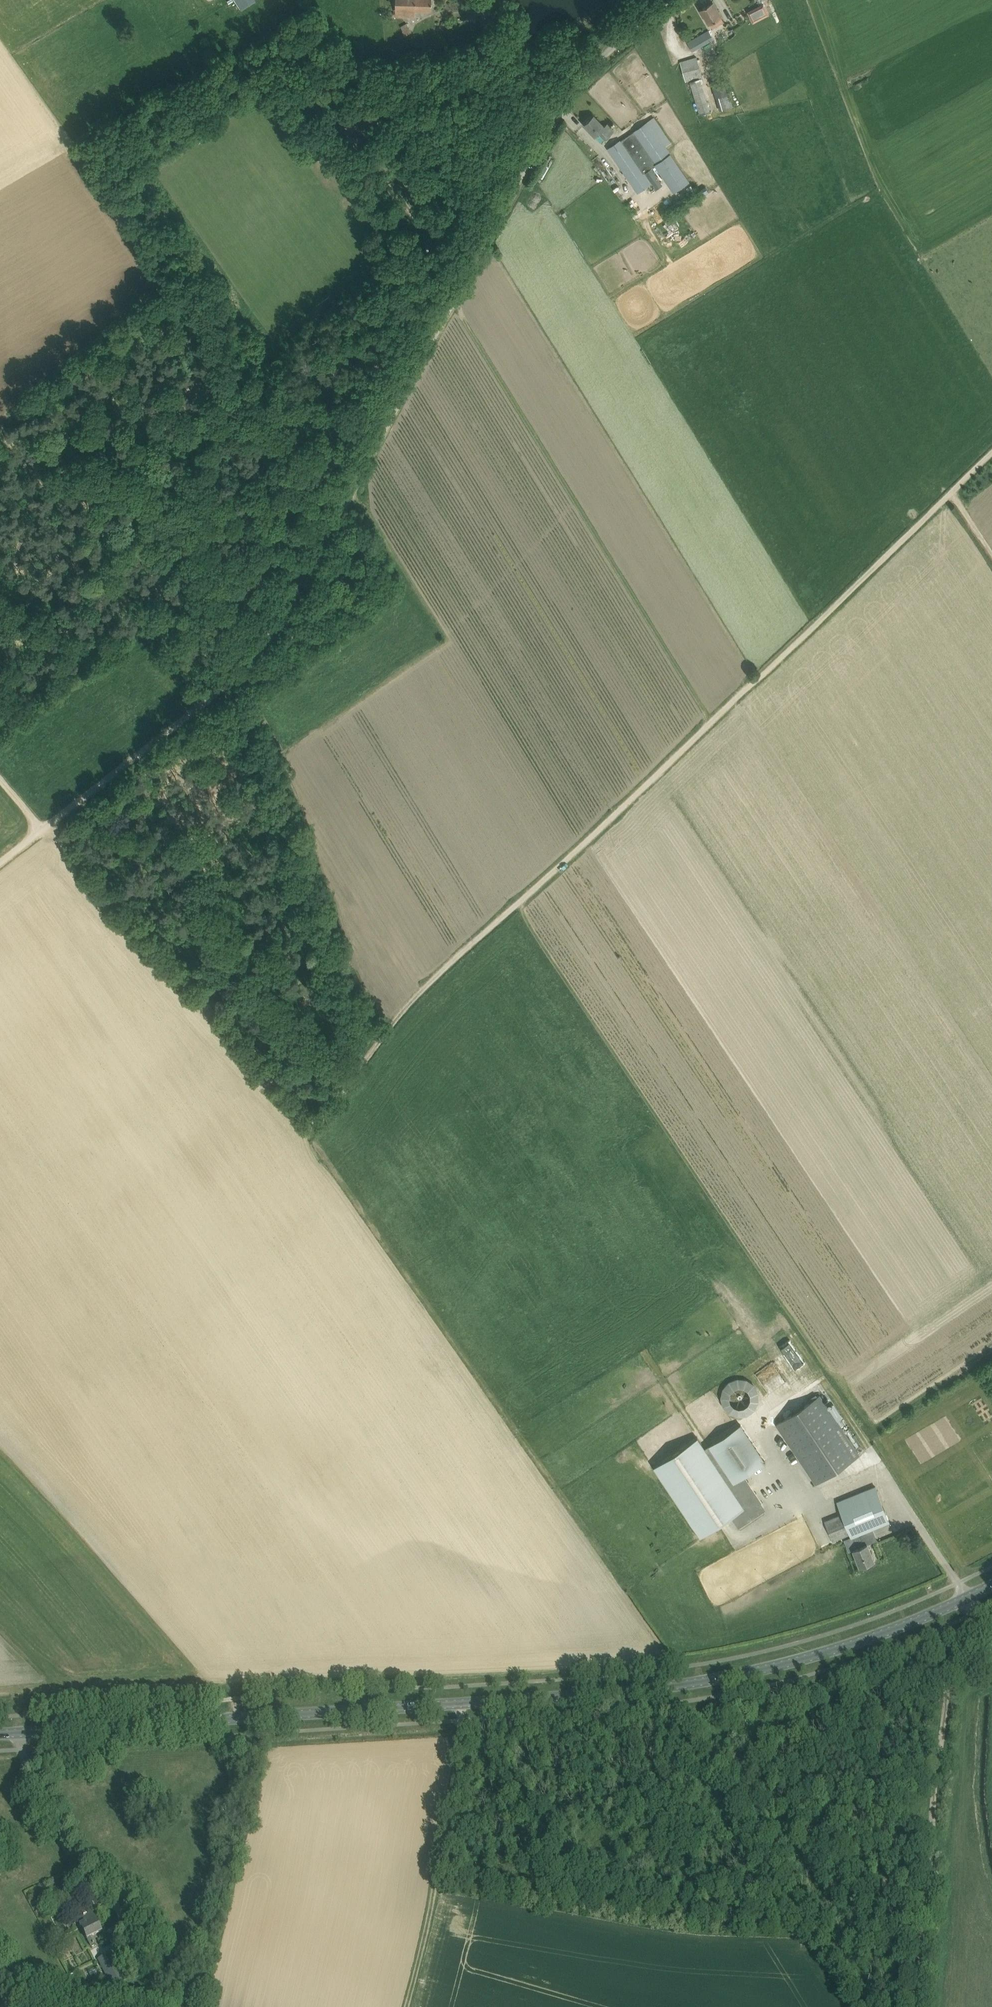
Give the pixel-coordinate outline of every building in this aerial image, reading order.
[(395,15),(415,16),(415,10),(432,10),(432,0),(396,0),(395,15)] [(724,22),(721,17),(722,16),(713,2),(700,9),(709,24),(710,24),(712,28),(724,22)] [(755,8),(760,18),(768,14),(763,4),(755,8)] [(401,25),(405,35),(412,32),(407,23),(401,25)] [(686,42),(691,51),(713,39),(708,30),(686,42)] [(700,78),(702,77),(697,57),(680,62),(685,82),(689,82),(699,116),(710,112),(700,78)] [(483,70),(473,79),(482,89),(492,79),(483,70)] [(712,83),(720,110),(732,107),(725,79),(712,83)] [(595,136),(599,132),(605,139),(614,131),(607,124),(604,127),(594,115),(584,124),(595,136)] [(637,190),(650,181),(644,173),(655,165),(673,193),(689,182),(670,154),(652,127),(658,123),(654,118),(608,149),(620,165),(637,190)] [(651,168),(645,172),(656,189),(663,184),(651,168)] [(414,180),(406,185),(414,199),(423,194),(414,180)] [(681,217),(676,220),(685,236),(690,233),(681,217)] [(361,223),(353,228),(364,245),(373,239),(361,223)] [(370,594),(362,598),(366,603),(373,599),(370,594)] [(813,1375),(790,1333),(777,1340),(782,1350),(776,1353),(774,1348),(770,1350),(791,1387),(813,1375)] [(731,1395),(734,1394),(732,1385),(722,1387),(725,1402),(732,1401),(731,1395)] [(820,1395),(777,1424),(816,1483),(859,1454),(820,1395)] [(698,1437),(654,1466),(701,1536),(732,1515),(738,1523),(753,1513),(750,1510),(759,1504),(741,1477),(765,1461),(741,1423),(705,1447),(698,1437)] [(825,1520),(833,1540),(850,1533),(851,1536),(852,1536),(860,1533),(889,1521),(875,1486),(837,1502),(842,1513),(825,1520)] [(864,1544),(860,1533),(852,1536),(857,1547),(853,1548),(860,1565),(874,1559),(867,1543),(864,1544)] [(83,1917),(77,1919),(86,1939),(87,1939),(91,1946),(96,1944),(92,1936),(101,1932),(91,1913),(85,1916),(85,1915),(82,1916),(83,1917)] [(98,1959),(112,1987),(126,1980),(112,1952),(98,1959)]
